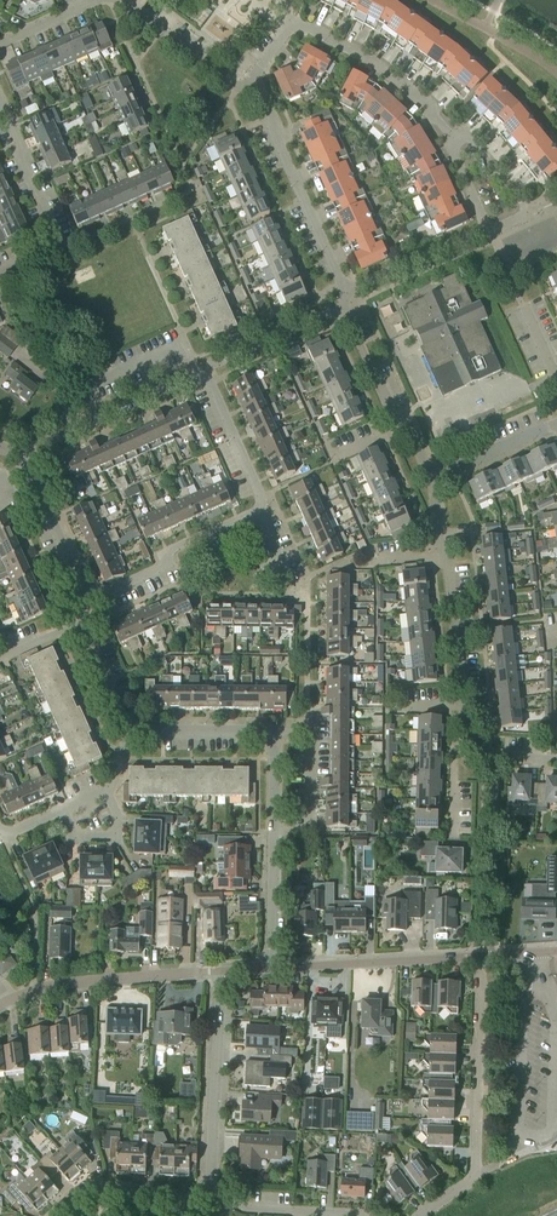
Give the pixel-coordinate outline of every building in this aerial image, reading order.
[(332,8),(343,13),(346,6),(352,9),(357,0),(336,0),(332,8)] [(352,9),(357,12),(353,19),(364,25),(377,0),(357,0),(352,9)] [(364,25),(375,30),(378,23),(384,26),(397,5),(387,0),(377,0),(364,25)] [(397,5),(384,26),(389,30),(384,36),(394,43),(414,15),(411,16),(397,5)] [(414,15),(394,43),(404,50),(408,44),(413,48),(428,28),(415,18),(414,15)] [(88,27),(99,51),(100,53),(113,47),(102,23),(99,25),(97,22),(88,27)] [(99,51),(88,27),(84,28),(85,31),(77,35),(87,56),(99,51)] [(428,28),(413,48),(418,51),(414,58),(423,65),(444,36),(441,37),(428,28)] [(87,56),(77,35),(71,38),(69,35),(64,37),(75,62),(87,56)] [(444,36),(423,65),(433,72),(438,65),(443,69),(458,50),(444,39),(444,36)] [(61,42),(54,45),(64,67),(75,62),(64,37),(60,39),(61,42)] [(46,46),(41,48),(52,72),(64,67),(54,45),(47,48),(46,46)] [(43,83),(55,77),(52,72),(41,48),(36,50),(37,52),(31,55),(41,77),(43,83)] [(307,48),(296,67),(316,89),(331,61),(307,48)] [(447,73),(442,79),(450,87),(474,62),(471,62),(458,50),(443,69),(447,73)] [(22,56),(18,58),(29,83),(41,77),(31,55),(23,59),(22,56)] [(29,83),(18,58),(8,62),(9,65),(6,67),(16,91),(30,85),(29,83)] [(474,62),(450,87),(459,95),(465,89),(470,94),(486,76),(474,65),(474,62)] [(316,89),(296,67),(276,76),(287,102),(316,89)] [(106,72),(97,76),(101,84),(109,80),(106,72)] [(357,113),(376,85),(354,73),(338,102),(357,113)] [(114,99),(135,89),(132,81),(129,82),(127,78),(108,87),(114,99)] [(482,117),(506,92),(503,92),(491,80),(474,98),(479,103),(474,109),(482,117)] [(376,85),(357,113),(372,127),(395,102),(376,85)] [(135,89),(114,99),(119,111),(138,103),(137,100),(139,98),(135,89)] [(64,101),(71,98),(68,92),(61,95),(64,101)] [(506,95),(506,92),(482,117),(491,125),(496,119),(501,124),(519,107),(506,95)] [(91,100),(83,104),(86,109),(93,106),(91,100)] [(26,101),(20,103),(23,110),(29,107),(26,101)] [(46,109),(52,106),(50,101),(43,104),(46,109)] [(414,119),(395,102),(372,127),(388,141),(414,119)] [(140,106),(138,103),(119,111),(124,123),(146,113),(142,105),(140,106)] [(84,112),(81,105),(76,107),(79,115),(84,112)] [(505,128),(499,134),(506,143),(533,121),(530,120),(519,107),(501,124),(505,128)] [(48,111),(49,113),(30,122),(32,126),(29,127),(33,135),(55,125),(55,126),(61,123),(54,108),(48,111)] [(335,138),(333,137),(328,126),(335,123),(329,109),(311,117),(314,124),(300,130),(309,150),(335,138)] [(87,117),(90,124),(91,124),(91,123),(97,120),(94,113),(87,115),(88,116),(87,117)] [(146,113),(124,123),(130,136),(140,131),(147,128),(149,127),(147,123),(150,122),(146,113)] [(85,126),(90,124),(87,117),(82,119),(85,126)] [(414,119),(388,141),(399,159),(402,157),(427,141),(414,119)] [(533,124),(533,121),(506,143),(514,152),(520,147),(524,152),(543,136),(533,124)] [(96,122),(90,124),(94,132),(99,129),(96,122)] [(61,138),(55,126),(55,125),(33,135),(37,144),(40,143),(41,146),(61,138)] [(147,128),(140,131),(142,137),(149,134),(147,128)] [(221,159),(243,149),(241,144),(239,144),(235,136),(229,139),(226,133),(212,139),(221,159)] [(335,138),(309,150),(318,170),(348,156),(339,136),(335,138)] [(543,136),(524,152),(528,157),(522,162),(529,171),(556,149),(553,149),(543,136)] [(61,138),(41,146),(43,149),(40,151),(44,159),(66,150),(61,138)] [(89,141),(97,158),(104,155),(96,138),(89,141)] [(439,161),(427,141),(402,157),(405,157),(411,168),(406,171),(410,177),(439,161)] [(136,144),(129,147),(132,153),(139,150),(136,144)] [(107,145),(103,147),(106,154),(113,151),(111,147),(107,145)] [(366,156),(373,152),(368,147),(363,150),(366,156)] [(131,156),(127,148),(121,151),(125,159),(131,156)] [(243,149),(221,159),(226,171),(247,162),(244,155),(246,154),(243,149)] [(529,171),(537,180),(543,175),(547,180),(556,172),(556,153),(556,152),(556,149),(529,171)] [(72,162),(66,150),(44,159),(48,168),(51,167),(53,171),(72,162)] [(348,156),(318,170),(327,190),(353,178),(354,178),(357,177),(348,156)] [(439,161),(410,177),(413,183),(418,181),(423,192),(422,194),(422,195),(449,183),(439,161)] [(247,162),(226,171),(232,184),(255,174),(252,169),(250,170),(247,162)] [(153,169),(163,191),(172,187),(170,185),(174,183),(166,164),(153,169)] [(195,170),(198,178),(203,176),(200,168),(195,170)] [(163,191),(153,169),(141,175),(150,194),(153,192),(154,195),(163,191)] [(69,174),(54,181),(57,187),(72,180),(69,174)] [(255,174),(232,184),(238,197),(258,187),(255,180),(257,179),(255,174)] [(141,175),(129,180),(139,202),(148,198),(147,195),(150,194),(141,175)] [(353,178),(327,190),(336,210),(366,196),(363,189),(358,191),(353,180),(354,178),(353,178)] [(139,202),(129,180),(117,185),(126,205),(130,203),(131,206),(139,202)] [(422,195),(422,194),(418,196),(428,216),(458,203),(449,183),(422,195)] [(0,186),(0,201),(14,194),(12,190),(9,191),(6,184),(0,186)] [(117,185),(105,191),(115,213),(124,209),(123,206),(126,205),(117,185)] [(206,196),(211,193),(208,186),(203,188),(206,196)] [(258,187),(238,197),(243,209),(266,199),(264,194),(262,195),(258,187)] [(105,191),(93,196),(102,215),(105,214),(106,217),(115,213),(105,191)] [(215,201),(211,193),(206,196),(210,203),(215,201)] [(14,194),(0,201),(0,215),(17,208),(13,200),(16,199),(14,194)] [(93,196),(81,202),(91,224),(100,219),(99,217),(102,215),(93,196)] [(366,196),(336,210),(345,230),(371,218),(372,218),(375,216),(366,196)] [(268,204),(266,199),(243,209),(249,222),(270,213),(266,205),(268,204)] [(91,224),(81,202),(69,207),(77,227),(81,225),(82,227),(91,224)] [(458,203),(428,216),(431,223),(436,221),(442,234),(467,223),(458,203)] [(17,208),(0,215),(0,229),(25,218),(23,214),(20,215),(17,208)] [(192,209),(175,217),(177,223),(195,215),(192,209)] [(217,221),(223,219),(219,211),(214,213),(217,221)] [(177,223),(163,229),(169,243),(179,238),(180,241),(170,245),(171,248),(181,243),(197,236),(192,224),(198,222),(195,215),(177,223)] [(0,229),(0,230),(0,245),(28,232),(24,224),(27,223),(25,218),(0,229)] [(371,218),(345,230),(353,249),(384,236),(381,229),(376,231),(371,220),(372,218),(371,218)] [(223,219),(217,221),(221,229),(226,226),(223,219)] [(258,242),(281,232),(278,226),(276,227),(273,219),(252,228),(258,242)] [(410,233),(417,230),(414,224),(407,227),(410,233)] [(281,232),(258,242),(264,254),(284,245),(281,238),(283,237),(281,232)] [(181,243),(171,248),(173,251),(183,246),(184,249),(174,253),(179,266),(211,252),(209,246),(203,248),(197,236),(181,243)] [(393,256),(384,236),(353,249),(363,269),(393,256)] [(232,253),(237,251),(234,243),(229,246),(232,253)] [(288,252),(284,245),(264,254),(269,267),(292,257),(290,252),(288,252)] [(237,251),(232,253),(235,261),(241,259),(237,251)] [(211,252),(179,266),(185,279),(195,274),(196,277),(186,281),(188,284),(197,280),(214,272),(208,260),(214,258),(211,252)] [(294,262),(292,257),(269,267),(275,279),(296,270),(292,263),(294,262)] [(243,279),(248,276),(245,269),(240,271),(243,279)] [(299,278),(296,270),(275,279),(281,292),(303,282),(301,277),(299,278)] [(197,280),(188,284),(189,287),(199,283),(200,285),(190,289),(196,302),(227,288),(225,282),(219,285),(214,272),(197,280)] [(443,397),(502,370),(480,322),(488,318),(480,301),(472,305),(458,273),(441,281),(445,289),(403,308),(410,324),(413,323),(427,354),(424,356),(443,397)] [(252,284),(248,276),(243,279),(247,286),(252,284)] [(306,287),(303,282),(281,292),(290,312),(304,306),(301,299),(307,296),(304,288),(306,287)] [(227,288),(196,302),(201,315),(211,310),(212,313),(202,317),(204,320),(213,316),(230,308),(224,296),(230,294),(227,288)] [(258,297),(256,294),(251,296),(255,304),(260,301),(258,297)] [(260,301),(256,303),(260,312),(268,309),(264,300),(260,301)] [(213,316),(204,320),(205,323),(215,319),(216,321),(206,325),(212,339),(226,332),(244,325),(241,318),(235,321),(230,308),(213,316)] [(253,327),(260,324),(257,316),(250,320),(253,327)] [(244,325),(226,332),(228,338),(246,330),(244,325)] [(7,359),(17,347),(0,334),(0,353),(7,359)] [(314,363),(337,353),(335,348),(333,349),(329,341),(322,344),(319,337),(306,344),(314,363)] [(299,347),(291,351),(294,359),(303,355),(299,347)] [(337,353),(314,363),(320,376),(341,367),(337,359),(339,358),(337,353)] [(26,402),(36,389),(22,379),(26,374),(14,364),(5,375),(14,382),(9,389),(26,402)] [(341,367),(320,376),(326,389),(348,378),(346,373),(344,374),(341,367)] [(238,396),(266,384),(263,379),(256,383),(252,375),(232,384),(238,396)] [(298,386),(303,383),(300,376),(295,378),(298,386)] [(351,384),(348,378),(326,389),(331,401),(352,392),(349,384),(351,384)] [(303,383),(298,386),(302,393),(307,391),(303,383)] [(268,389),(266,384),(238,396),(243,408),(263,400),(260,393),(268,389)] [(355,399),(352,392),(331,401),(337,414),(360,404),(357,398),(355,399)] [(263,400),(243,408),(249,420),(276,408),(274,403),(266,407),(263,400)] [(310,411),(315,409),(311,401),(306,403),(310,411)] [(360,404),(337,414),(343,427),(355,421),(357,423),(361,421),(361,419),(364,418),(360,410),(362,409),(360,404)] [(187,405),(175,410),(187,438),(192,436),(188,428),(196,424),(187,405)] [(276,408),(249,420),(254,432),(274,424),(271,416),(279,413),(276,408)] [(318,416),(315,409),(310,411),(313,419),(318,416)] [(182,440),(187,438),(175,410),(163,415),(172,435),(179,432),(182,440)] [(158,424),(153,426),(162,446),(174,440),(172,435),(163,415),(163,416),(160,411),(154,414),(158,424)] [(321,437),(328,433),(322,420),(315,423),(321,437)] [(274,424),(254,432),(260,444),(287,432),(285,427),(277,431),(274,424)] [(153,426),(141,432),(150,451),(162,446),(153,426)] [(150,451),(141,432),(129,437),(138,457),(150,451)] [(289,437),(287,432),(260,444),(265,456),(285,448),(281,440),(289,437)] [(129,437),(117,443),(126,463),(138,457),(129,437)] [(113,468),(105,448),(100,451),(95,441),(89,444),(91,448),(90,449),(99,468),(101,474),(113,468)] [(117,443),(105,448),(113,468),(126,463),(117,443)] [(547,471),(553,468),(554,471),(556,469),(556,453),(554,446),(547,449),(546,448),(539,451),(547,471)] [(288,455),(285,448),(265,456),(270,468),(298,456),(296,451),(288,455)] [(363,470),(385,460),(383,455),(381,456),(377,448),(357,457),(363,470)] [(99,468),(90,449),(79,454),(91,481),(96,479),(92,471),(99,468)] [(547,471),(539,451),(531,454),(532,456),(525,459),(535,479),(543,476),(542,473),(547,471)] [(79,454),(66,459),(75,479),(83,476),(88,487),(93,485),(93,484),(91,481),(79,454)] [(177,465),(172,455),(167,458),(172,467),(177,465)] [(300,461),(298,456),(270,468),(276,481),(296,472),(292,464),(300,461)] [(167,458),(163,460),(167,469),(172,467),(167,458)] [(518,460),(511,464),(520,483),(525,481),(526,483),(535,479),(525,459),(519,462),(518,460)] [(387,465),(385,460),(363,470),(368,483),(389,474),(385,466),(387,465)] [(520,483),(511,464),(503,467),(504,468),(498,471),(507,492),(515,488),(514,486),(520,483)] [(153,476),(149,466),(143,469),(148,478),(153,476)] [(143,469),(138,471),(143,480),(148,478),(143,469)] [(491,473),(483,476),(492,496),(493,498),(507,492),(498,471),(491,474),(491,473)] [(341,480),(348,477),(346,472),(339,475),(341,480)] [(392,481),(389,474),(368,483),(374,495),(396,485),(394,480),(392,481)] [(492,496),(483,476),(476,480),(476,481),(469,484),(479,505),(488,501),(486,498),(492,496)] [(124,477),(119,479),(124,489),(129,487),(124,477)] [(206,480),(219,507),(231,501),(222,482),(214,485),(211,477),(206,480)] [(119,479),(114,481),(119,491),(124,489),(119,479)] [(219,507),(206,480),(201,482),(205,490),(198,493),(207,513),(219,507)] [(296,502),(324,490),(322,485),(314,489),(310,481),(291,490),(296,502)] [(347,493),(352,491),(348,483),(343,485),(347,493)] [(396,485),(374,495),(380,508),(400,499),(397,491),(399,491),(396,485)] [(131,489),(134,497),(141,494),(137,486),(131,489)] [(90,498),(97,495),(93,487),(86,490),(90,498)] [(187,488),(182,490),(195,518),(207,513),(198,493),(190,496),(187,488)] [(195,518),(182,490),(177,492),(181,500),(174,504),(183,524),(195,518)] [(326,495),(324,490),(296,502),(302,514),(321,505),(318,498),(326,495)] [(355,498),(352,491),(347,493),(350,500),(355,498)] [(545,501),(547,507),(555,503),(552,498),(545,501)] [(163,499),(158,501),(171,529),(183,524),(174,504),(167,507),(163,499)] [(404,506),(400,499),(380,508),(385,521),(408,511),(405,505),(404,506)] [(157,511),(150,515),(159,534),(171,529),(158,501),(153,503),(157,511)] [(547,507),(545,501),(537,505),(539,510),(547,507)] [(79,523),(106,511),(104,506),(96,509),(93,502),(73,510),(79,523)] [(321,505),(302,514),(307,526),(335,514),(332,509),(324,512),(321,505)] [(358,518),(363,516),(360,508),(355,510),(358,518)] [(159,534),(150,515),(143,518),(139,510),(134,512),(146,540),(159,534)] [(106,511),(79,523),(84,535),(104,526),(101,519),(108,516),(106,511)] [(408,511),(385,521),(394,540),(408,534),(405,528),(412,525),(408,517),(410,516),(408,511)] [(538,515),(539,521),(544,520),(553,519),(554,529),(556,528),(556,512),(547,514),(543,515),(543,513),(538,515)] [(335,514),(307,526),(312,538),(332,529),(329,522),(337,519),(335,514)] [(11,527),(6,515),(0,517),(0,532),(11,527)] [(367,523),(363,516),(358,518),(362,526),(367,523)] [(136,524),(132,517),(126,520),(129,527),(136,524)] [(486,533),(501,531),(500,523),(485,525),(486,533)] [(104,526),(84,535),(89,547),(117,535),(115,530),(107,533),(104,526)] [(0,532),(0,547),(17,539),(11,527),(0,532)] [(373,537),(369,528),(363,531),(368,539),(373,537)] [(554,529),(556,539),(548,540),(548,541),(549,545),(556,544),(556,528),(554,529)] [(332,529),(312,538),(318,550),(345,538),(343,533),(335,536),(332,529)] [(117,535),(89,547),(95,559),(114,550),(111,543),(119,539),(117,535)] [(481,552),(503,550),(502,536),(482,538),(483,547),(481,547),(481,552)] [(345,538),(318,550),(323,563),(343,554),(339,546),(347,542),(345,538)] [(0,547),(0,561),(22,551),(17,539),(0,547)] [(357,543),(360,550),(362,549),(367,547),(366,544),(366,543),(364,540),(357,543)] [(138,544),(142,552),(147,550),(143,542),(138,544)] [(118,557),(114,550),(95,559),(100,571),(123,561),(120,556),(118,557)] [(145,560),(150,558),(147,550),(142,552),(145,560)] [(503,550),(481,552),(482,558),(484,558),(485,566),(505,564),(503,550)] [(27,563),(22,551),(0,561),(0,575),(27,563)] [(123,561),(100,571),(106,583),(125,575),(122,567),(125,566),(123,561)] [(0,575),(0,581),(10,577),(13,584),(33,575),(27,563),(0,575)] [(402,565),(402,567),(395,568),(395,574),(403,573),(404,587),(429,584),(428,579),(426,579),(425,570),(418,571),(417,564),(402,565)] [(505,564),(485,566),(486,574),(484,574),(484,580),(506,578),(505,564)] [(33,575),(13,584),(16,591),(5,596),(8,601),(35,588),(38,587),(33,575)] [(327,590),(357,590),(357,585),(349,585),(349,577),(327,577),(327,590)] [(506,578),(484,580),(485,586),(487,586),(488,593),(508,591),(506,578)] [(429,590),(429,584),(404,587),(406,601),(428,599),(427,590),(429,590)] [(35,588),(8,601),(10,605),(13,604),(16,611),(44,599),(38,587),(35,588)] [(327,590),(327,603),(349,604),(349,596),(357,596),(357,590),(327,590)] [(184,591),(171,597),(185,628),(190,625),(185,614),(193,611),(184,591)] [(508,591),(488,593),(489,602),(487,602),(487,607),(509,605),(508,591)] [(171,597),(160,602),(168,622),(176,619),(180,630),(185,628),(171,597)] [(44,599),(16,611),(19,618),(16,620),(19,625),(49,611),(44,599)] [(429,606),(428,599),(406,601),(407,614),(432,612),(431,606),(429,606)] [(168,622),(160,602),(148,608),(154,621),(161,638),(166,636),(161,625),(168,622)] [(551,602),(544,603),(545,610),(552,609),(551,602)] [(327,603),(327,617),(357,617),(357,611),(349,611),(349,604),(327,603)] [(221,639),(221,605),(207,605),(207,627),(215,627),(215,639),(221,639)] [(234,605),(221,605),(221,639),(226,639),(226,627),(234,627),(234,621),(234,605)] [(247,639),(247,606),(234,605),(234,621),(234,627),(242,627),(242,639),(247,639)] [(509,605),(487,607),(488,613),(490,613),(491,622),(511,619),(509,605)] [(260,606),(247,606),(247,639),(252,639),(252,627),(260,627),(260,606)] [(260,606),(260,627),(268,627),(268,639),(273,639),(273,621),(273,606),(260,606)] [(287,606),(273,606),(273,621),(273,639),(278,639),(278,627),(287,627),(287,630),(295,630),(295,613),(294,613),(294,610),(287,609),(287,606)] [(154,621),(148,608),(136,613),(144,633),(152,630),(157,640),(161,638),(154,621)] [(432,612),(407,614),(409,628),(431,626),(430,618),(432,617),(432,612)] [(136,613),(124,619),(137,649),(142,647),(137,636),(144,633),(136,613)] [(327,617),(327,630),(349,630),(349,622),(357,622),(357,617),(327,617)] [(137,649),(124,619),(111,624),(120,644),(128,640),(133,651),(137,649)] [(431,626),(409,628),(410,642),(435,639),(434,634),(432,634),(431,626)] [(494,645),(513,643),(512,629),(490,631),(491,637),(493,637),(494,645)] [(349,630),(327,630),(327,643),(357,643),(357,638),(349,638),(349,630)] [(374,639),(374,630),(366,630),(366,636),(369,639),(374,639)] [(435,639),(410,642),(411,656),(434,653),(433,645),(435,645),(435,639)] [(260,651),(260,643),(249,643),(249,652),(260,651)] [(357,643),(327,643),(327,657),(348,657),(348,648),(357,648),(357,643)] [(513,643),(494,645),(494,653),(492,653),(493,659),(515,657),(513,643)] [(54,648),(40,654),(22,662),(25,669),(31,666),(36,679),(59,668),(56,663),(60,661),(54,648)] [(38,649),(19,657),(22,662),(40,654),(38,649)] [(435,661),(434,653),(411,656),(413,669),(438,667),(437,661),(435,661)] [(364,659),(364,662),(374,662),(374,654),(368,654),(364,659)] [(220,657),(220,667),(234,667),(234,657),(220,657)] [(516,670),(515,657),(493,659),(494,665),(496,664),(497,672),(516,670)] [(438,672),(438,667),(413,669),(414,684),(437,681),(436,673),(438,672)] [(36,679),(42,690),(36,693),(39,699),(70,685),(65,672),(61,673),(59,668),(36,679)] [(327,668),(327,682),(349,682),(349,674),(358,674),(358,668),(327,668)] [(516,670),(497,672),(497,680),(495,681),(496,686),(518,684),(516,670)] [(168,709),(168,676),(163,676),(163,688),(155,688),(155,680),(146,680),(146,703),(154,703),(154,709),(168,709)] [(173,676),(168,676),(168,709),(181,709),(181,688),(173,688),(173,676)] [(189,688),(181,688),(181,709),(194,709),(194,676),(189,676),(189,688)] [(194,676),(194,709),(207,709),(207,688),(199,688),(199,676),(194,676)] [(215,688),(207,688),(207,709),(220,709),(220,676),(215,676),(215,688)] [(220,676),(220,709),(233,709),(234,688),(226,688),(226,676),(220,676)] [(241,688),(234,688),(233,709),(247,710),(247,676),(242,676),(241,688)] [(247,676),(247,710),(260,710),(260,688),(252,688),(252,676),(247,676)] [(268,688),(260,688),(260,710),(273,710),(273,676),(268,676),(268,688)] [(278,676),(273,676),(273,710),(287,710),(287,688),(278,688),(278,676)] [(349,682),(327,682),(327,695),(358,695),(358,690),(349,690),(349,682)] [(519,698),(518,684),(496,686),(497,692),(499,692),(500,700),(519,698)] [(70,685),(39,699),(41,705),(47,702),(52,714),(75,704),(72,699),(76,697),(70,685)] [(358,695),(327,695),(327,708),(349,708),(349,701),(358,701),(358,695)] [(519,698),(500,700),(500,708),(498,708),(499,714),(521,712),(519,698)] [(75,704),(52,714),(58,726),(52,729),(55,735),(86,721),(81,708),(77,709),(75,704)] [(349,708),(327,708),(322,708),(322,716),(333,716),(333,748),(355,748),(355,708),(349,708)] [(26,710),(20,713),(23,719),(29,716),(26,710)] [(522,726),(521,712),(499,714),(499,719),(502,719),(503,728),(522,726)] [(419,717),(418,731),(443,732),(443,726),(441,726),(441,717),(419,717)] [(86,721),(55,735),(57,741),(63,738),(68,750),(91,740),(89,735),(92,733),(86,721)] [(418,731),(418,745),(441,745),(441,737),(443,737),(443,732),(418,731)] [(12,739),(10,734),(0,739),(0,744),(12,739)] [(12,739),(0,744),(0,760),(7,757),(4,749),(14,744),(12,739)] [(91,740),(68,750),(74,762),(68,765),(71,772),(89,764),(103,757),(97,744),(93,746),(91,740)] [(418,745),(418,759),(442,759),(443,754),(440,754),(441,745),(418,745)] [(355,748),(333,748),(333,780),(322,780),(322,787),(327,787),(327,788),(349,788),(354,788),(355,748)] [(418,759),(417,772),(440,773),(440,765),(442,765),(442,759),(418,759)] [(89,764),(71,772),(74,777),(91,769),(89,764)] [(37,766),(32,768),(46,799),(59,793),(50,774),(42,777),(37,766)] [(32,781),(25,785),(34,804),(46,799),(32,768),(27,771),(32,781)] [(130,768),(130,783),(130,803),(137,803),(137,797),(150,797),(150,772),(144,772),(144,768),(130,768)] [(156,772),(150,772),(150,797),(163,797),(163,803),(170,803),(170,768),(156,768),(156,772)] [(170,768),(170,803),(176,803),(176,797),(189,797),(189,772),(183,772),(183,768),(170,768)] [(195,772),(189,772),(189,797),(202,797),(202,803),(209,803),(209,768),(195,768),(195,772)] [(209,768),(209,803),(216,803),(216,797),(229,797),(229,772),(223,772),(223,768),(209,768)] [(229,772),(229,797),(242,797),(242,803),(249,803),(249,784),(249,769),(235,769),(235,772),(229,772)] [(440,773),(417,772),(417,786),(442,787),(442,781),(440,781),(440,773)] [(13,777),(9,779),(22,810),(34,804),(25,785),(18,788),(13,777)] [(537,806),(539,784),(530,784),(530,778),(514,777),(513,789),(510,789),(509,806),(518,806),(519,800),(528,801),(528,806),(537,806)] [(22,810),(9,779),(4,782),(9,792),(1,796),(10,816),(22,810)] [(539,784),(537,806),(547,807),(547,804),(556,804),(556,803),(556,779),(548,779),(547,785),(539,784)] [(442,787),(417,786),(417,800),(439,801),(439,793),(441,793),(442,787)] [(327,788),(327,800),(357,800),(357,795),(349,795),(349,788),(327,788)] [(327,800),(327,813),(348,813),(348,806),(357,806),(357,800),(327,800)] [(417,800),(416,814),(441,815),(441,809),(439,809),(439,801),(417,800)] [(348,813),(327,813),(327,827),(357,827),(357,821),(348,821),(348,813)] [(366,824),(375,824),(375,814),(366,814),(366,824)] [(441,815),(416,814),(415,835),(431,836),(431,829),(438,829),(438,820),(441,820),(441,815)] [(133,837),(166,839),(167,823),(173,824),(173,816),(153,815),(153,823),(137,822),(136,828),(135,828),(133,835),(133,837)] [(239,826),(239,833),(252,833),(252,821),(245,821),(245,826),(239,826)] [(546,835),(536,835),(536,843),(546,843),(546,835)] [(166,839),(133,837),(133,838),(133,840),(134,847),(135,847),(135,853),(165,855),(166,839)] [(353,848),(367,848),(367,842),(367,838),(353,838),(353,848)] [(225,847),(224,863),(249,863),(249,847),(235,847),(235,840),(217,839),(217,847),(225,847)] [(462,865),(462,860),(462,851),(437,850),(438,843),(422,843),(421,857),(437,857),(437,859),(436,859),(436,864),(436,873),(462,873),(462,865)] [(37,848),(51,878),(66,872),(53,844),(47,847),(47,846),(40,847),(37,848)] [(51,878),(37,848),(35,849),(29,854),(30,855),(24,857),(31,872),(25,875),(33,894),(40,891),(37,885),(51,878)] [(97,887),(97,853),(94,853),(87,855),(87,856),(81,856),(81,887),(97,887)] [(97,853),(97,887),(112,887),(112,856),(106,856),(106,855),(99,853),(97,853)] [(549,893),(556,893),(556,861),(550,860),(549,886),(549,893)] [(216,879),(215,883),(219,889),(236,890),(236,888),(240,887),(240,888),(240,889),(242,890),(246,890),(246,880),(249,880),(249,863),(224,863),(218,863),(218,867),(219,873),(218,873),(216,879)] [(177,866),(176,878),(194,879),(195,866),(177,866)] [(140,870),(134,874),(141,886),(152,879),(152,870),(140,870)] [(141,886),(134,874),(121,881),(129,894),(141,886)] [(426,888),(435,888),(435,880),(426,880),(426,888)] [(302,906),(302,913),(298,913),(297,936),(314,937),(315,923),(316,923),(316,910),(325,910),(325,884),(313,885),(314,892),(311,892),(311,906),(302,906)] [(327,918),(327,925),(334,925),(334,933),(350,933),(350,912),(351,903),(350,903),(341,903),(336,903),(336,885),(328,884),(328,894),(328,903),(327,918)] [(523,899),(523,919),(555,920),(556,893),(549,893),(549,886),(534,886),(533,899),(523,899)] [(455,930),(456,901),(438,901),(438,890),(426,890),(425,917),(433,917),(436,920),(436,929),(455,930)] [(420,920),(421,893),(403,892),(403,902),(383,902),(383,919),(388,919),(387,931),(406,931),(406,919),(420,920)] [(194,910),(205,910),(205,908),(206,906),(224,906),(224,894),(194,894),(194,910)] [(249,901),(249,895),(240,895),(240,912),(261,911),(260,901),(249,901)] [(350,912),(350,933),(366,934),(366,918),(366,917),(374,917),(374,898),(366,898),(366,903),(360,903),(351,903),(350,912)] [(181,949),(182,900),(160,900),(159,949),(181,949)] [(470,902),(461,902),(461,912),(470,912),(470,902)] [(72,909),(52,908),(52,919),(71,920),(72,909)] [(206,943),(224,942),(222,910),(204,911),(206,943)] [(127,929),(125,930),(111,930),(110,952),(124,952),(124,951),(139,951),(140,936),(152,936),(152,912),(140,911),(140,929),(128,929),(127,929)] [(51,928),(50,959),(70,959),(71,929),(51,928)] [(17,965),(6,951),(0,955),(0,977),(17,965)] [(437,997),(438,985),(419,984),(419,981),(412,981),(411,1007),(419,1007),(425,1014),(431,1014),(432,997),(437,997)] [(451,985),(438,985),(437,997),(432,997),(431,1014),(438,1014),(438,1008),(445,1008),(451,1014),(458,1015),(458,998),(460,998),(461,982),(451,982),(451,985)] [(251,1010),(251,1016),(258,1016),(258,1010),(258,1007),(278,1007),(279,987),(264,987),(264,994),(259,994),(259,992),(251,992),(251,1010)] [(279,987),(278,1007),(287,1007),(287,1014),(299,1015),(299,1012),(305,1012),(305,992),(293,992),(293,988),(279,987)] [(313,999),(312,1023),(327,1024),(328,1000),(313,999)] [(327,1024),(326,1038),(341,1039),(341,1025),(342,1000),(328,1000),(327,1024)] [(370,1029),(369,1031),(369,1032),(370,1033),(370,1034),(371,1035),(372,1035),(372,1036),(373,1036),(379,1036),(392,1037),(393,1013),(384,1012),(384,1013),(381,1013),(381,1003),(371,1002),(371,1000),(366,1000),(366,1002),(364,1002),(364,1004),(362,1004),(361,1009),(363,1009),(362,1029),(369,1029),(370,1029)] [(181,1043),(181,1035),(191,1036),(193,1010),(179,1009),(178,1014),(166,1013),(165,1021),(157,1021),(156,1045),(166,1045),(165,1048),(171,1048),(172,1046),(177,1046),(181,1043)] [(129,1035),(141,1035),(142,1011),(107,1010),(107,1034),(118,1035),(118,1043),(129,1043),(129,1035)] [(68,1027),(69,1053),(80,1052),(79,1044),(89,1043),(86,1011),(78,1011),(78,1018),(67,1019),(67,1020),(67,1027),(68,1027)] [(67,1027),(67,1020),(59,1020),(59,1028),(48,1028),(50,1054),(69,1053),(68,1027),(67,1027)] [(50,1054),(48,1028),(48,1021),(39,1022),(40,1029),(28,1030),(30,1055),(50,1054)] [(406,1023),(406,1033),(416,1034),(417,1024),(406,1023)] [(278,1049),(279,1029),(248,1027),(247,1047),(278,1049)] [(416,1034),(406,1033),(406,1042),(416,1043),(416,1034)] [(430,1054),(456,1055),(456,1048),(453,1048),(454,1035),(425,1034),(424,1041),(430,1047),(430,1054)] [(2,1047),(5,1073),(25,1070),(20,1038),(12,1039),(13,1046),(2,1047)] [(280,1056),(291,1057),(298,1057),(298,1050),(281,1049),(280,1056)] [(423,1073),(423,1080),(440,1081),(441,1074),(452,1075),(453,1062),(456,1062),(456,1055),(430,1054),(424,1054),(424,1060),(430,1067),(429,1073),(423,1073)] [(291,1057),(280,1056),(271,1056),(270,1063),(246,1061),(245,1085),(269,1087),(270,1078),(285,1079),(286,1067),(291,1067),(291,1057)] [(440,1081),(423,1080),(423,1087),(429,1093),(428,1100),(455,1102),(455,1094),(452,1094),(452,1075),(441,1074),(440,1081)] [(181,1082),(181,1098),(197,1098),(197,1081),(181,1082)] [(106,1091),(93,1091),(92,1104),(105,1105),(105,1104),(135,1106),(135,1107),(149,1107),(149,1094),(136,1094),(136,1098),(106,1096),(106,1091)] [(281,1106),(281,1098),(257,1096),(257,1104),(244,1103),(243,1120),(270,1122),(271,1105),(281,1106)] [(303,1100),(302,1129),(322,1129),(323,1100),(303,1100)] [(323,1100),(322,1129),(341,1130),(342,1101),(323,1100)] [(428,1100),(422,1100),(422,1106),(428,1113),(428,1119),(428,1120),(439,1120),(439,1127),(451,1127),(451,1108),(454,1108),(455,1102),(428,1100)] [(376,1103),(375,1117),(384,1117),(384,1104),(376,1103)] [(147,1109),(135,1108),(135,1118),(146,1118),(147,1109)] [(87,1123),(89,1117),(74,1111),(72,1117),(87,1123)] [(374,1113),(347,1112),(347,1131),(373,1132),(374,1113)] [(384,1117),(375,1117),(375,1130),(383,1131),(384,1117)] [(428,1120),(428,1119),(422,1119),(421,1133),(427,1139),(427,1147),(453,1147),(453,1140),(450,1140),(451,1127),(439,1127),(439,1120),(428,1120)] [(67,1144),(61,1150),(81,1172),(92,1162),(86,1156),(91,1151),(87,1147),(73,1131),(64,1140),(67,1144)] [(116,1173),(131,1174),(132,1144),(120,1143),(120,1138),(118,1138),(119,1132),(104,1131),(103,1149),(110,1150),(110,1158),(117,1158),(116,1173)] [(159,1175),(174,1176),(176,1146),(167,1146),(167,1140),(163,1133),(155,1132),(155,1134),(153,1157),(154,1157),(160,1158),(159,1175)] [(297,1140),(298,1132),(288,1132),(288,1139),(297,1140)] [(132,1144),(131,1174),(146,1175),(147,1160),(154,1160),(154,1157),(153,1157),(155,1134),(142,1134),(142,1145),(132,1144)] [(391,1134),(377,1134),(376,1142),(391,1143),(391,1135),(391,1134)] [(399,1135),(391,1135),(391,1143),(399,1144),(399,1135)] [(281,1159),(282,1138),(242,1136),(241,1156),(243,1156),(243,1168),(258,1169),(258,1157),(281,1159)] [(185,1147),(176,1146),(174,1176),(189,1177),(190,1162),(197,1163),(198,1142),(185,1141),(185,1147)] [(50,1152),(41,1160),(55,1176),(60,1171),(70,1182),(81,1172),(61,1150),(54,1156),(50,1152)] [(411,1163),(405,1167),(411,1176),(406,1180),(413,1190),(429,1179),(430,1181),(439,1175),(430,1162),(427,1164),(417,1151),(412,1155),(411,1163)] [(335,1172),(336,1155),(322,1154),(321,1162),(308,1161),(307,1187),(314,1187),(314,1188),(316,1188),(316,1187),(326,1188),(327,1172),(335,1172)] [(369,1158),(368,1168),(360,1168),(359,1181),(342,1180),(341,1196),(365,1197),(365,1185),(373,1186),(375,1159),(369,1158)] [(35,1173),(28,1179),(48,1201),(59,1191),(49,1180),(55,1176),(41,1160),(31,1169),(35,1173)] [(389,1192),(387,1193),(382,1197),(391,1210),(405,1200),(403,1197),(413,1190),(406,1180),(411,1176),(405,1167),(402,1162),(391,1170),(389,1179),(383,1183),(389,1192)] [(18,1175),(17,1182),(8,1189),(22,1205),(27,1200),(37,1211),(48,1201),(28,1179),(22,1172),(18,1175)]
